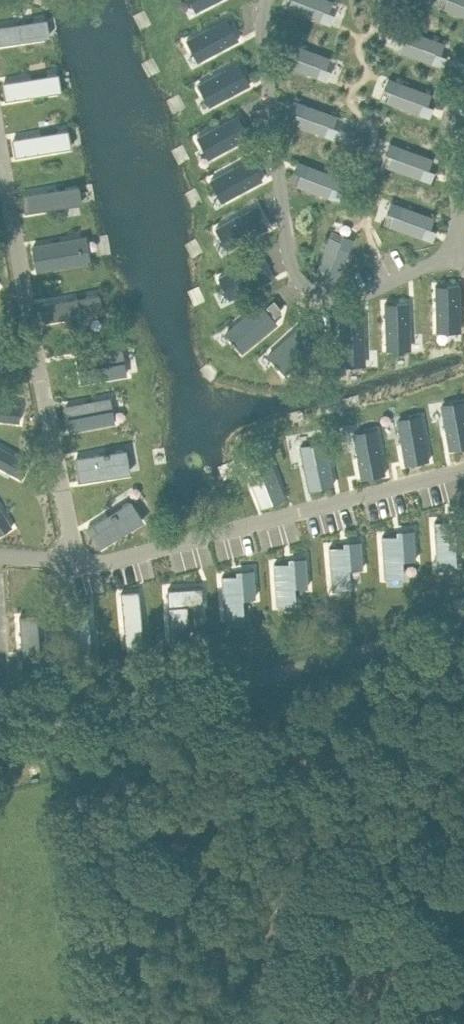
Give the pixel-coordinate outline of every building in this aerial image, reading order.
[(198,9),(216,0),(193,0),(198,9)] [(288,8),(320,20),(324,9),(330,11),(334,0),(291,0),(288,8)] [(444,8),(463,16),(463,0),(447,0),(444,8)] [(227,17),(187,39),(192,49),(194,49),(200,59),(239,38),(227,17)] [(0,25),(0,43),(46,36),(43,18),(0,25)] [(404,40),(399,51),(431,63),(435,52),(441,54),(445,43),(414,31),(409,42),(404,40)] [(289,54),(285,65),(317,77),(321,66),(327,68),(331,56),(299,44),(295,56),(289,54)] [(239,62),(198,83),(204,94),(206,93),(211,103),(250,83),(239,62)] [(56,72),(5,81),(8,99),(59,90),(56,72)] [(390,90),(386,102),(418,114),(422,102),(428,105),(432,93),(400,81),(396,93),(390,90)] [(297,112),(292,123),(324,135),(329,124),(334,126),(338,115),(307,103),(302,114),(297,112)] [(238,114),(198,136),(203,147),(205,146),(211,156),(250,135),(238,114)] [(68,131),(16,140),(19,158),(72,149),(68,131)] [(391,155),(387,166),(419,178),(423,167),(429,169),(433,158),(401,146),(397,157),(391,155)] [(251,157),(211,179),(217,190),(218,189),(224,200),(263,178),(251,157)] [(301,174),(296,185),(328,197),(332,186),(338,188),(342,176),(310,164),(306,176),(301,174)] [(75,184),(24,193),(27,211),(78,202),(75,184)] [(256,205),(216,227),(222,238),(224,237),(230,247),(268,226),(256,205)] [(393,214),(389,225),(421,237),(425,226),(431,228),(435,217),(403,205),(399,216),(393,214)] [(330,235),(318,267),(329,271),(327,277),(338,281),(350,249),(339,245),(341,239),(330,235)] [(76,236),(33,244),(38,269),(81,261),(76,236)] [(260,256),(219,277),(225,287),(226,287),(232,297),(271,278),(260,256)] [(459,284),(435,285),(436,331),(448,331),(448,329),(460,328),(459,284)] [(96,293),(45,302),(48,320),(99,311),(96,293)] [(260,302),(226,331),(233,338),(231,339),(235,344),(237,343),(243,351),(277,322),(260,302)] [(409,302),(385,303),(386,349),(398,348),(398,346),(410,346),(409,302)] [(364,318),(340,318),(341,364),(353,364),(353,362),(365,362),(364,318)] [(301,324),(269,354),(275,361),(274,363),(278,367),(279,366),(286,373),(319,344),(301,324)] [(121,347),(78,355),(83,381),(126,373),(121,347)] [(11,368),(8,349),(0,351),(0,370),(11,368)] [(109,395),(66,403),(71,429),(114,421),(109,395)] [(442,406),(450,449),(463,447),(463,400),(453,402),(454,404),(442,406)] [(22,425),(23,407),(0,404),(0,423),(22,425)] [(410,422),(398,424),(406,468),(430,463),(421,418),(410,420),(410,422)] [(365,432),(353,435),(361,478),(385,474),(377,428),(365,430),(365,432)] [(327,441),(299,448),(310,492),(336,486),(327,441)] [(23,479),(33,463),(0,446),(0,468),(23,479)] [(129,451),(75,458),(81,484),(132,477),(129,451)] [(268,456),(244,466),(260,507),(284,497),(268,456)] [(129,500),(89,526),(101,546),(142,520),(129,500)] [(14,529),(0,507),(0,537),(14,529)] [(439,525),(443,568),(459,567),(457,549),(463,548),(463,518),(454,519),(455,523),(439,525)] [(400,537),(384,538),(388,582),(404,581),(403,563),(419,561),(416,532),(400,533),(400,537)] [(346,551),(330,552),(334,596),(350,594),(348,577),(364,575),(362,545),(346,547),(346,551)] [(292,566),(276,567),(280,611),(296,610),(294,592),(310,590),(308,560),(292,562),(292,566)] [(240,577),(224,579),(228,623),(244,621),(242,603),(258,602),(255,572),(239,573),(240,577)] [(202,586),(168,587),(170,639),(172,639),(172,637),(186,637),(186,623),(188,622),(187,614),(185,615),(185,607),(187,606),(187,604),(203,604),(202,586)] [(139,591),(121,593),(126,645),(144,643),(139,591)] [(89,605),(71,607),(74,658),(92,657),(89,605)] [(38,619),(20,621),(24,673),(42,671),(38,619)]
